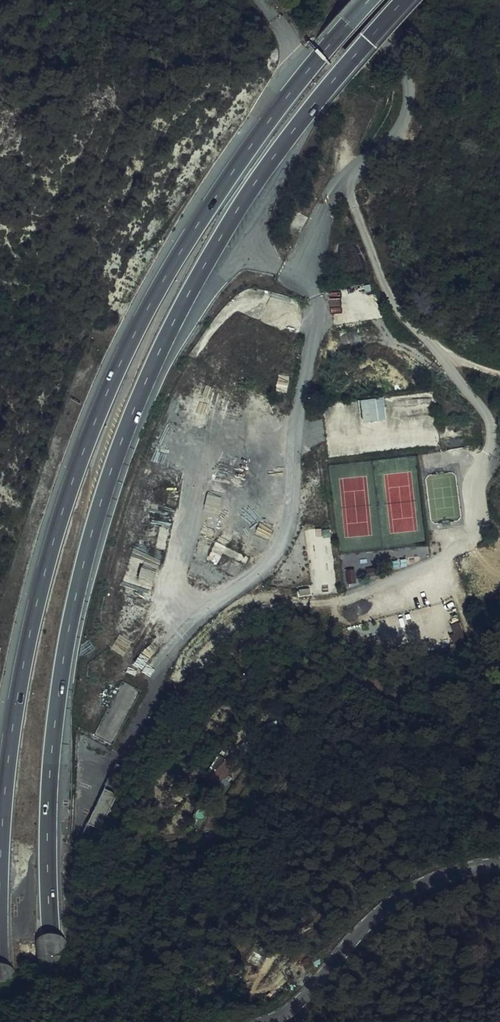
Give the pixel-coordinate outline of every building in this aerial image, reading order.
[(385,395),(363,398),(365,421),(387,419),(385,395)] [(369,572),(370,579),(380,577),(378,570),(369,572)] [(347,576),(349,587),(359,586),(358,574),(347,576)] [(128,752),(119,769),(125,772),(133,755),(128,752)] [(234,769),(225,759),(209,778),(218,787),(234,769)] [(102,813),(119,778),(106,771),(89,807),(102,813)] [(101,833),(93,829),(88,841),(95,845),(101,833)]
